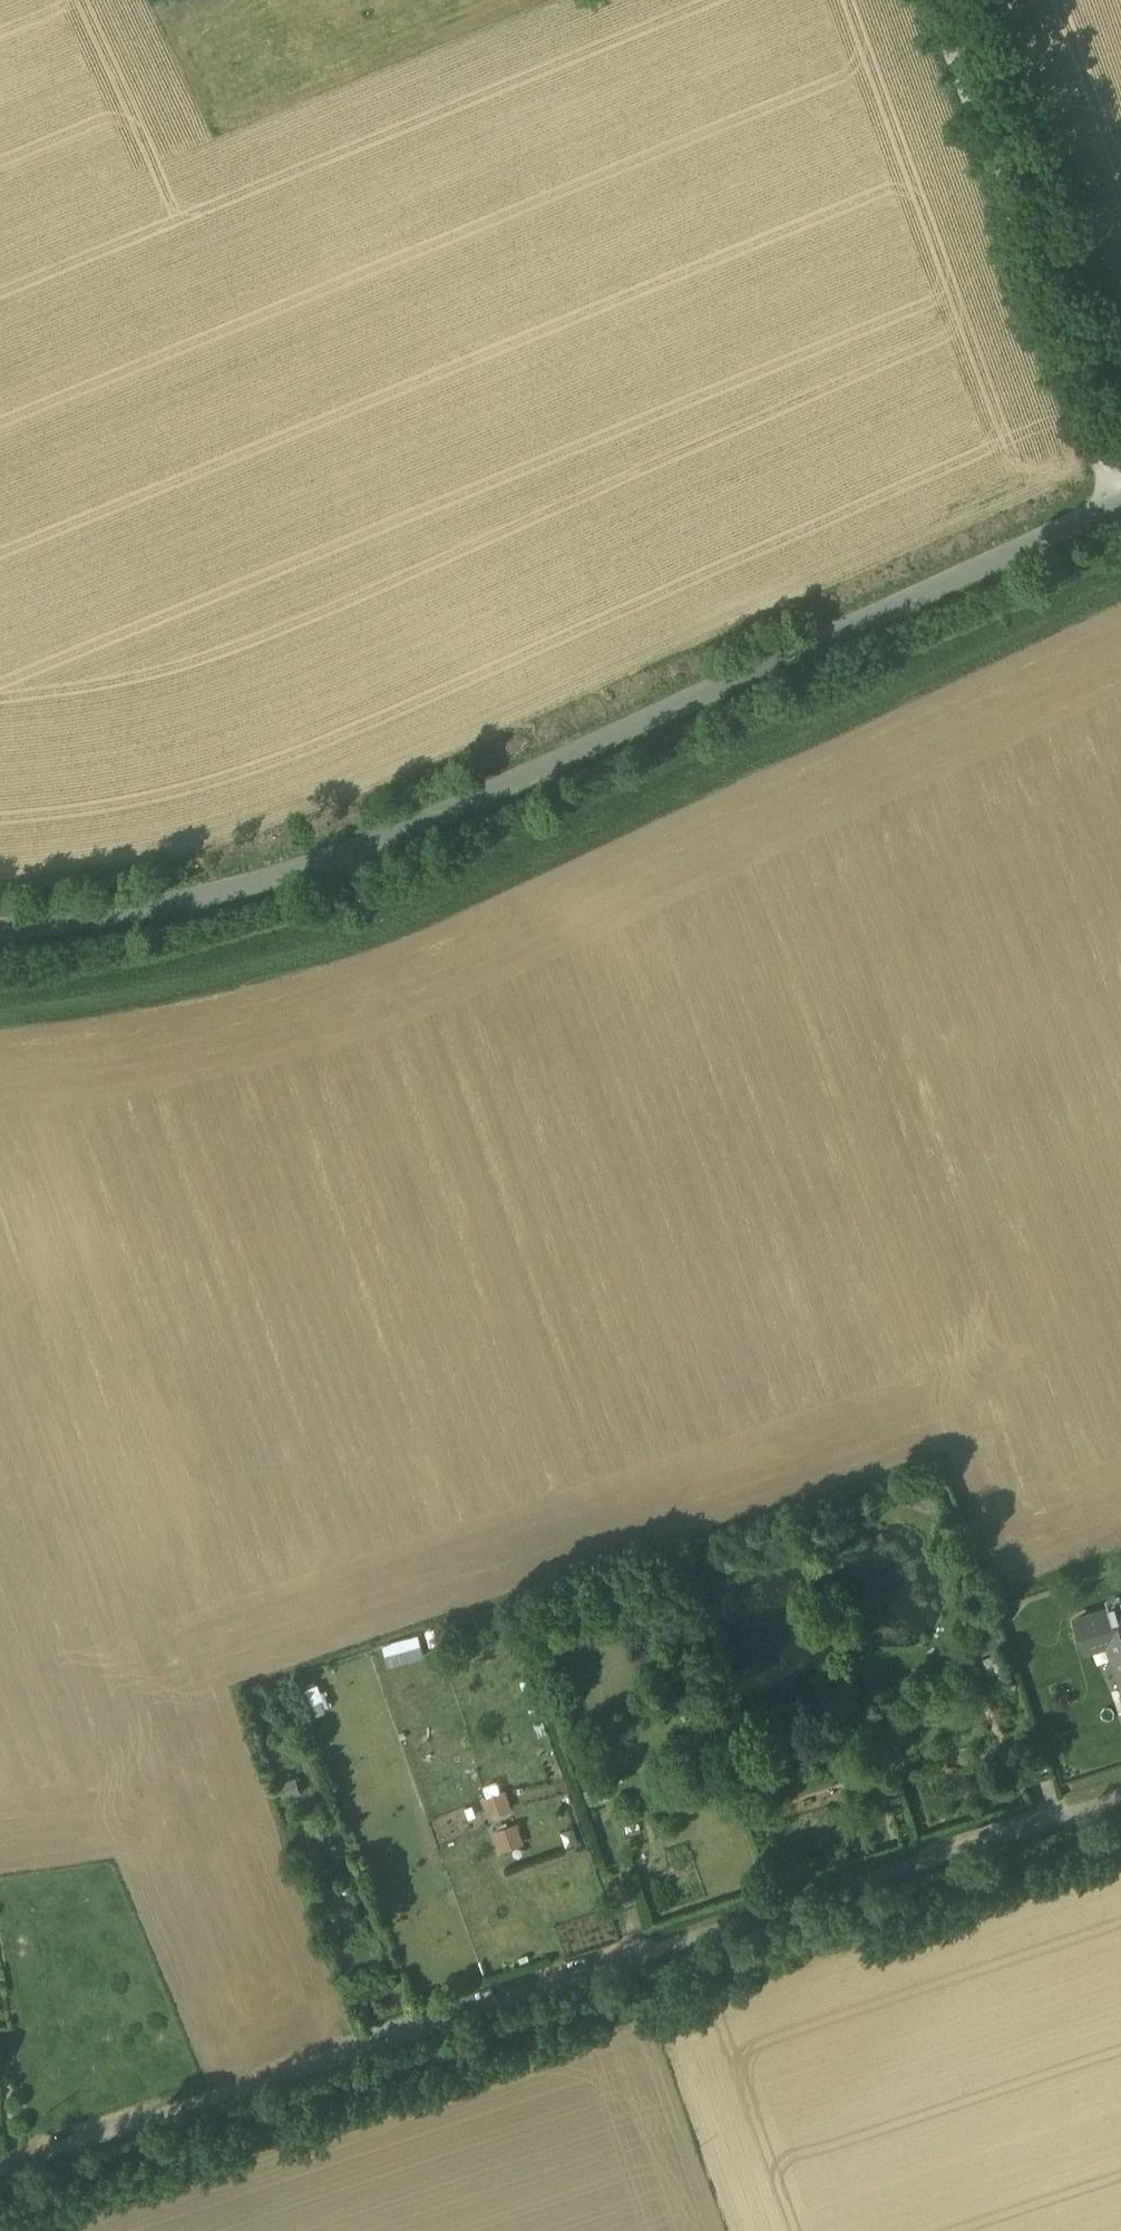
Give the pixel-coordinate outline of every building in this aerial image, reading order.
[(1076,1618),(1086,1649),(1112,1640),(1115,1651),(1112,1652),(1120,1680),(1120,1604),(1076,1618)] [(483,1795),(489,1814),(515,1805),(508,1786),(483,1795)] [(522,1821),(496,1826),(501,1849),(527,1843),(522,1821)]
